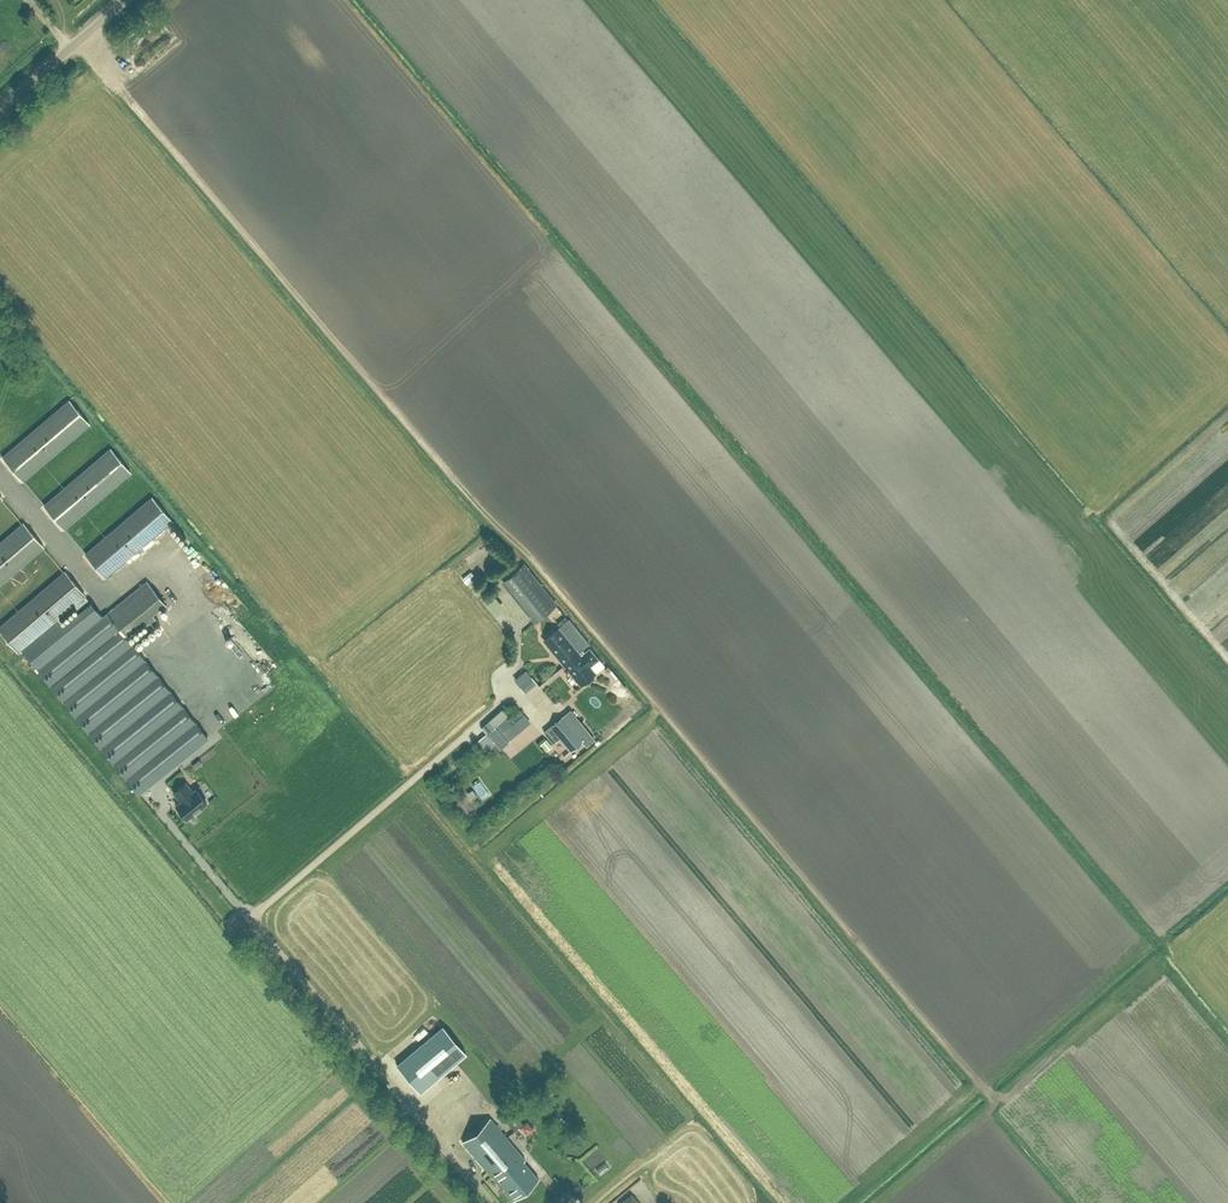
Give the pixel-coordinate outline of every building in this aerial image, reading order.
[(69,399),(2,456),(23,480),(89,424),(69,399)] [(110,448),(43,504),(64,529),(130,472),(110,448)] [(151,496),(85,553),(105,577),(172,521),(151,496)] [(23,522),(0,541),(0,583),(43,546),(23,522)] [(551,607),(517,568),(503,580),(536,620),(551,607)] [(64,570),(0,625),(0,630),(18,652),(85,595),(64,570)] [(148,627),(157,620),(152,614),(165,603),(146,580),(102,616),(37,668),(139,793),(208,738),(125,635),(143,621),(148,627)] [(69,611),(80,629),(88,624),(78,606),(69,611)] [(544,639),(564,663),(588,644),(567,619),(557,627),(558,627),(544,639)] [(595,672),(589,665),(597,658),(588,648),(580,654),(578,652),(588,644),(564,663),(580,683),(595,672)] [(200,713),(204,719),(214,714),(211,708),(200,713)] [(593,739),(569,709),(543,731),(552,742),(559,737),(569,749),(581,739),(586,745),(593,739)] [(525,752),(535,745),(527,733),(517,741),(525,752)] [(552,746),(546,738),(540,743),(546,751),(552,746)] [(173,792),(178,798),(180,801),(176,805),(178,808),(176,809),(182,816),(184,815),(186,818),(206,802),(195,789),(192,791),(185,782),(173,792)] [(441,1025),(396,1065),(420,1092),(465,1052),(441,1025)] [(446,1100),(468,1122),(474,1116),(452,1094),(446,1100)] [(514,1129),(522,1122),(514,1113),(506,1120),(514,1129)] [(525,1158),(490,1117),(462,1140),(512,1199),(538,1177),(523,1159),(525,1158)] [(608,1161),(597,1166),(600,1171),(611,1166),(608,1161)]
